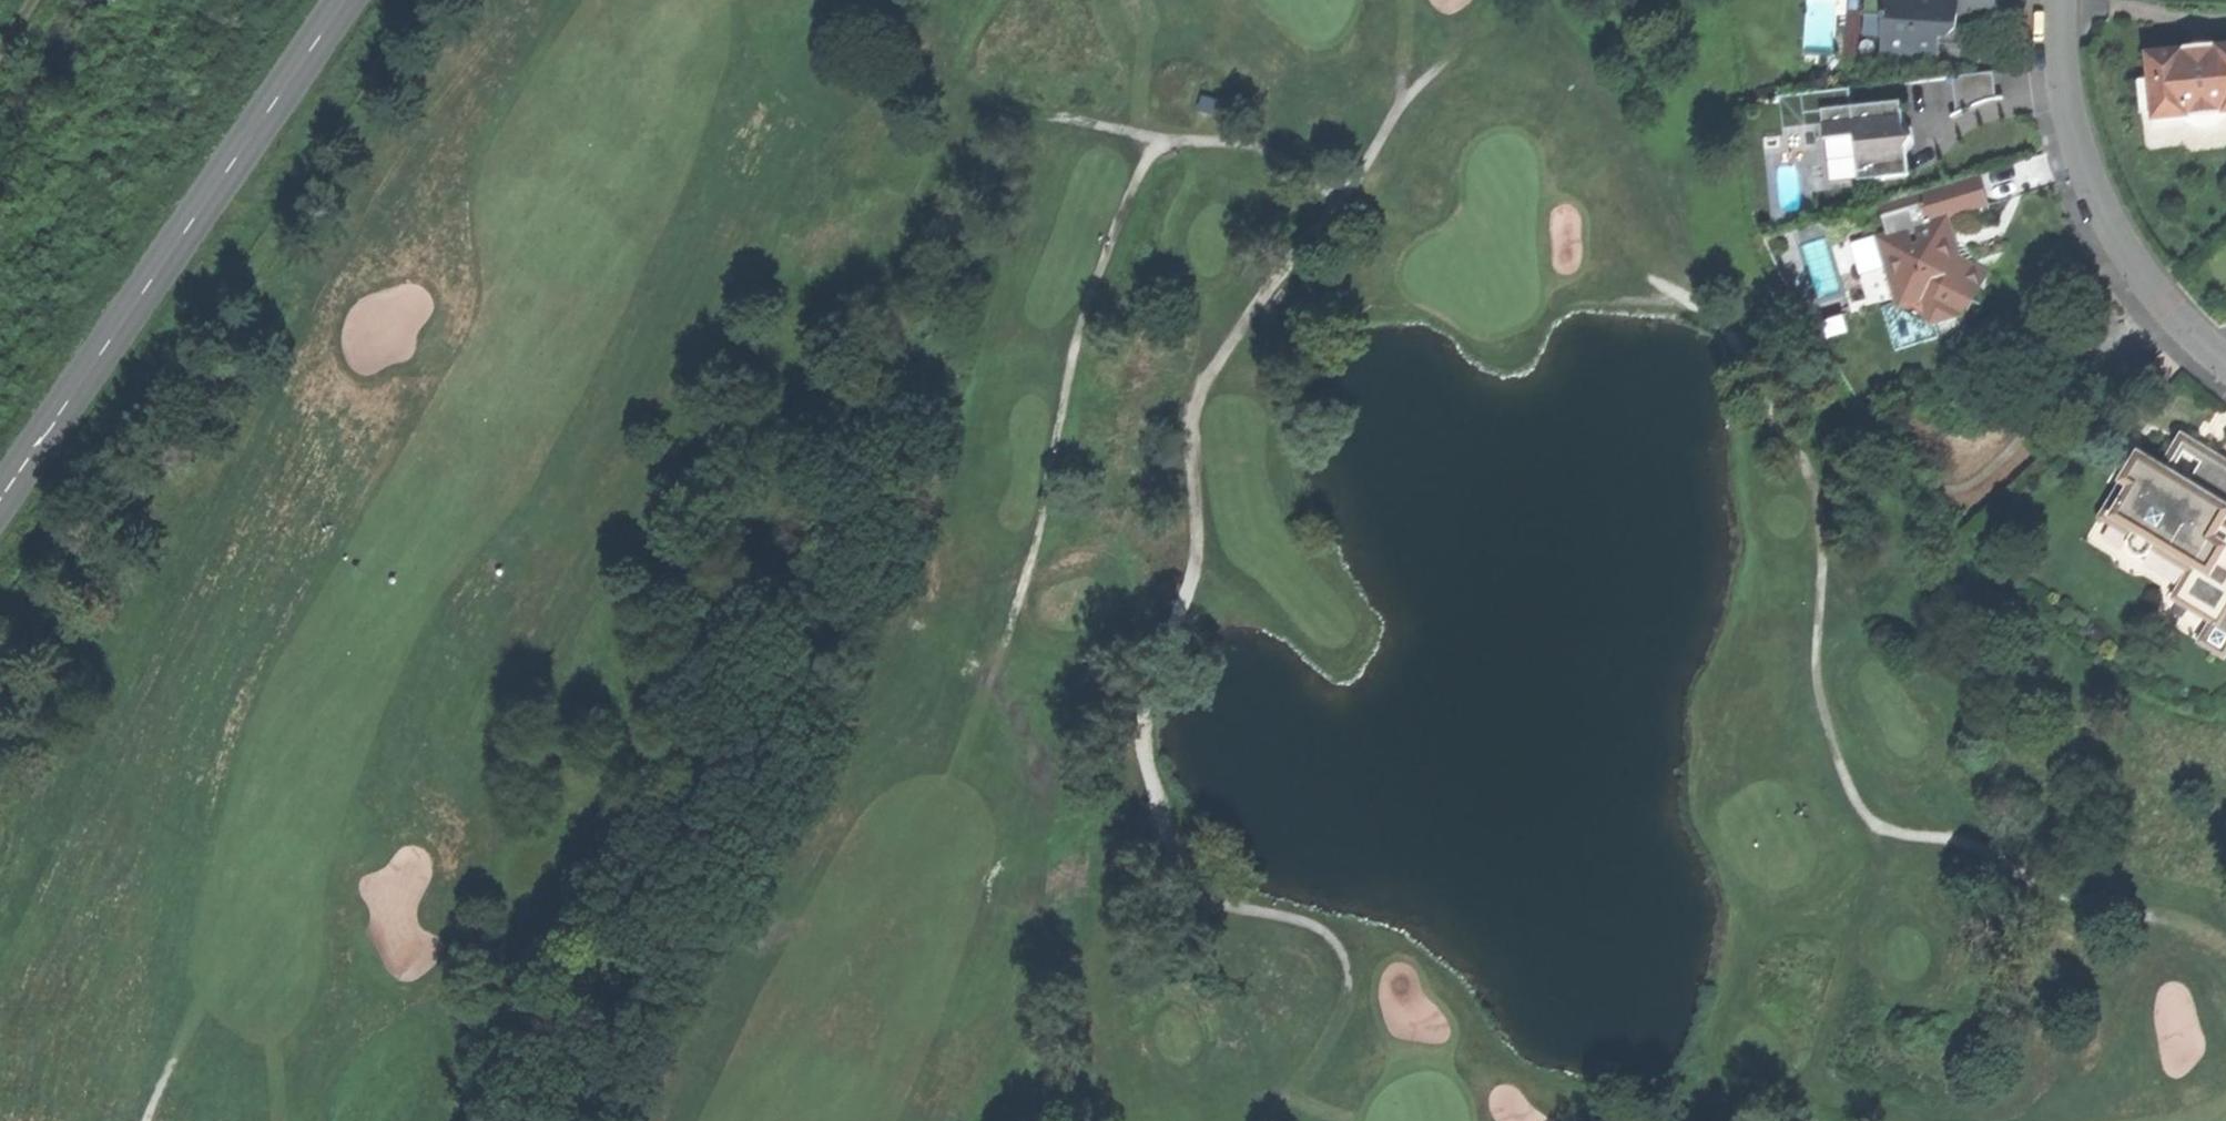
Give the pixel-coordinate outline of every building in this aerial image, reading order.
[(1865,13),(1891,15),(1890,33),(1883,33),(1882,55),(1912,56),(1912,51),(1937,53),(1937,39),(1952,28),(1952,12),(1957,13),(1958,0),(1865,0),(1865,13)] [(2145,50),(2147,78),(2137,79),(2138,94),(2140,112),(2151,111),(2152,118),(2186,115),(2186,120),(2221,117),(2220,111),(2225,110),(2225,43),(2145,50)] [(1992,69),(1951,74),(1954,113),(1995,97),(1992,69)] [(1830,113),(1838,185),(1909,176),(1905,141),(1901,105),(1830,113)] [(1882,308),(1894,351),(1940,338),(1936,324),(1961,317),(1977,284),(1972,266),(1962,256),(1959,246),(1942,251),(1941,245),(1945,243),(1942,233),(1939,221),(1989,206),(1980,174),(1876,204),(1885,235),(1894,266),(1888,268),(1898,303),(1882,308)] [(1852,279),(1888,268),(1894,266),(1885,235),(1842,247),(1852,279)] [(2175,437),(2157,470),(2192,489),(2205,466),(2210,457),(2175,437)] [(2210,457),(2205,466),(2225,477),(2225,466),(2210,457)] [(2225,630),(2225,477),(2205,466),(2192,489),(2157,470),(2137,458),(2122,484),(2130,488),(2109,526),(2129,537),(2125,545),(2127,552),(2136,558),(2145,555),(2148,549),(2190,572),(2176,596),(2220,621),(2218,626),(2225,630)] [(2101,521),(2109,526),(2130,488),(2122,484),(2101,521)] [(2225,653),(2225,630),(2218,626),(2220,621),(2176,596),(2174,601),(2212,622),(2201,642),(2224,655),(2225,653)]
